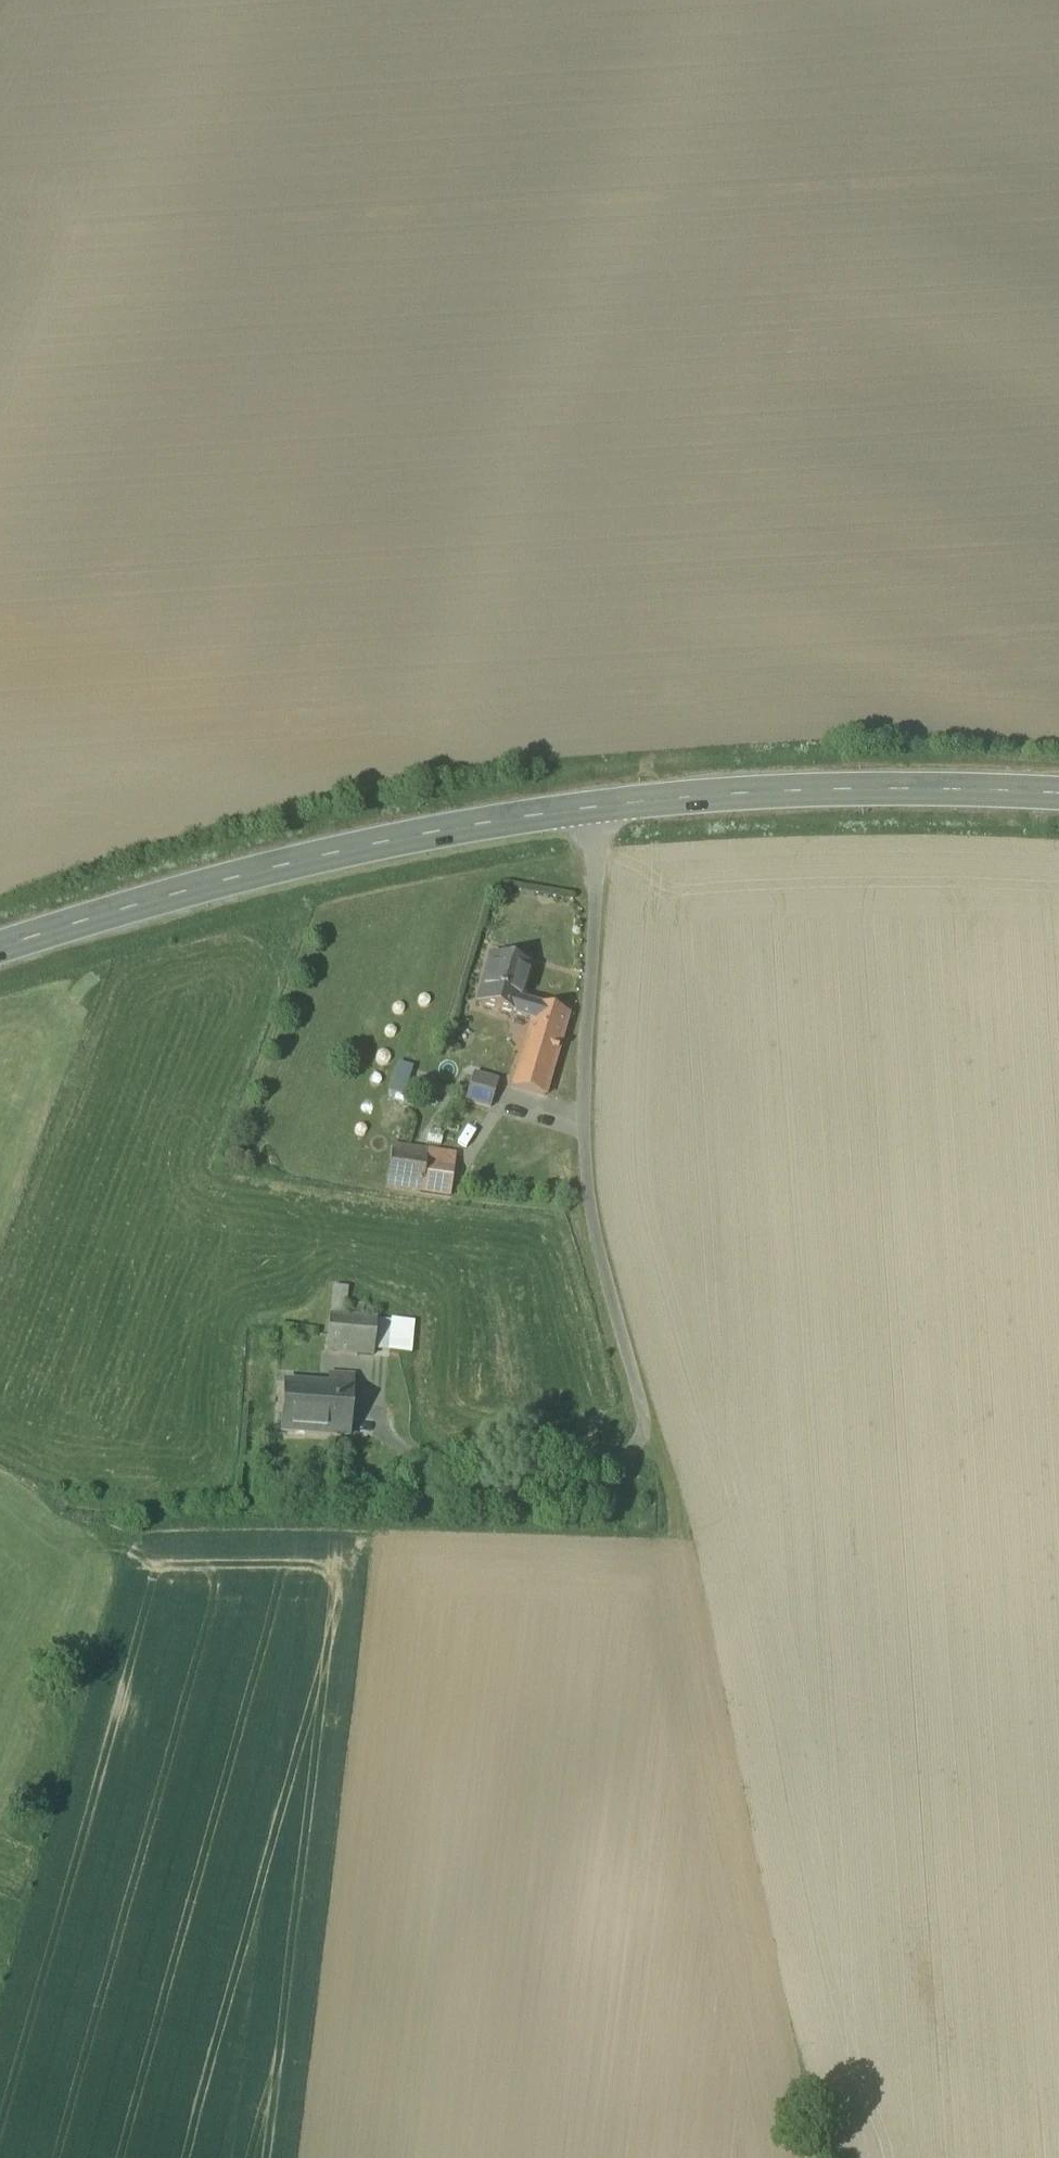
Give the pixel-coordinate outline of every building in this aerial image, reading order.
[(531,969),(493,958),(478,1007),(532,1023),(532,1022),(536,1009),(521,1004),(531,969)] [(569,1018),(536,1008),(532,1022),(532,1023),(512,1089),(545,1098),(569,1018)] [(402,1062),(392,1093),(409,1098),(418,1067),(402,1062)] [(474,1075),(467,1102),(491,1108),(499,1082),(474,1075)] [(388,1190),(422,1194),(424,1175),(426,1159),(392,1155),(388,1190)] [(424,1175),(422,1194),(451,1198),(454,1179),(424,1175)] [(377,1322),(330,1318),(326,1352),(374,1356),(377,1322)] [(328,1387),(284,1384),(281,1431),(350,1436),(355,1376),(329,1374),(328,1387)]
